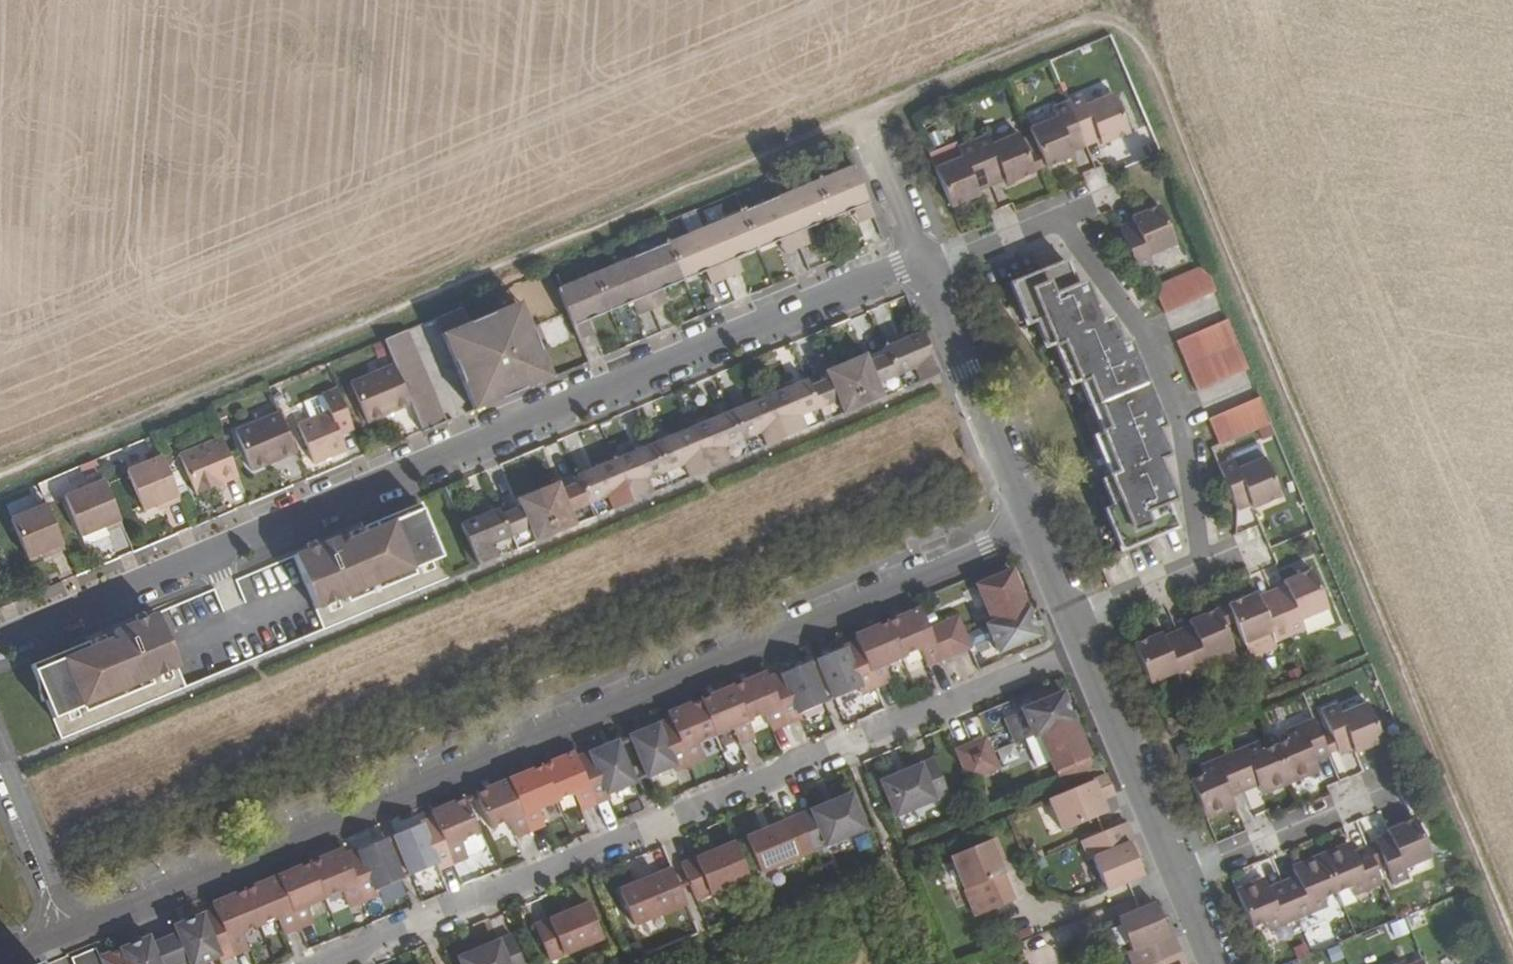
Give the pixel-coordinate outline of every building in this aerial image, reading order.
[(1081,96),(1067,102),(1081,137),(1095,131),(1099,139),(1101,145),(1129,133),(1112,94),(1085,105),(1081,96)] [(1067,142),(1081,137),(1067,102),(1052,108),(1056,118),(1029,129),(1046,168),(1073,157),(1071,151),(1067,142)] [(1081,137),(1084,145),(1099,139),(1095,131),(1081,137)] [(987,135),(972,142),(986,176),(1000,170),(1004,179),(1006,185),(1034,173),(1017,134),(991,145),(987,135)] [(1067,142),(1071,151),(1084,145),(1081,137),(1067,142)] [(973,182),(986,176),(972,142),(957,148),(961,157),(935,169),(951,208),(979,196),(976,191),(973,182)] [(852,166),(815,181),(831,218),(854,209),(868,203),(852,166)] [(1090,190),(1111,182),(1105,166),(1084,174),(1090,190)] [(986,176),(990,185),(1004,179),(1000,170),(986,176)] [(973,182),(976,191),(990,185),(986,176),(973,182)] [(815,181),(778,197),(794,233),(808,228),(831,218),(815,181)] [(778,197),(741,212),(757,249),(780,240),(794,233),(778,197)] [(868,203),(854,209),(859,223),(873,217),(868,203)] [(1137,230),(1122,236),(1137,271),(1152,264),(1148,255),(1175,244),(1158,204),(1131,216),(1133,221),(1137,230)] [(741,212),(705,227),(720,264),(734,259),(757,249),(741,212)] [(1133,221),(1119,227),(1122,236),(1137,230),(1133,221)] [(705,227),(668,243),(683,280),(706,270),(720,264),(705,227)] [(808,228),(794,233),(800,247),(814,242),(808,228)] [(794,233),(780,240),(786,253),(800,247),(794,233)] [(668,243),(631,258),(646,296),(660,290),(683,280),(668,243)] [(631,258),(594,274),(609,311),(632,301),(646,296),(631,258)] [(734,259),(720,264),(726,279),(740,273),(734,259)] [(1071,384),(1079,381),(1101,433),(1093,437),(1109,477),(1101,480),(1112,506),(1104,510),(1121,551),(1176,528),(1165,501),(1172,498),(1155,458),(1165,454),(1154,428),(1161,425),(1127,344),(1120,347),(1109,320),(1099,325),(1083,284),(1076,287),(1065,260),(1009,284),(1026,325),(1035,321),(1045,348),(1054,344),(1071,384)] [(720,264),(706,270),(712,284),(726,279),(720,264)] [(1205,266),(1153,288),(1163,314),(1216,292),(1205,266)] [(594,274),(557,289),(572,326),(586,320),(609,311),(594,274)] [(660,290),(646,296),(652,309),(666,303),(660,290)] [(646,296),(632,301),(638,315),(652,309),(646,296)] [(461,308),(436,318),(474,410),(551,378),(521,304),(468,326),(461,308)] [(586,320),(572,326),(578,340),(592,334),(586,320)] [(1228,320),(1176,342),(1197,392),(1249,370),(1228,320)] [(407,330),(383,340),(394,365),(410,404),(422,432),(446,422),(407,330)] [(921,332),(883,348),(886,355),(900,390),(939,374),(921,332)] [(864,356),(845,364),(862,406),(900,390),(886,355),(867,363),(864,356)] [(828,379),(809,387),(823,422),(862,406),(845,364),(825,372),(828,379)] [(410,404),(394,365),(350,383),(366,423),(410,404)] [(806,380),(768,396),(785,437),(823,422),(809,387),(806,380)] [(296,425),(312,464),(345,451),(338,435),(352,429),(336,389),(302,403),(309,420),(296,425)] [(768,396),(729,412),(747,454),(785,437),(768,396)] [(1260,397),(1208,419),(1219,444),(1271,423),(1260,397)] [(729,412),(691,428),(708,470),(747,454),(729,412)] [(295,453),(278,413),(234,431),(251,471),(295,453)] [(691,428),(652,444),(670,486),(708,470),(691,428)] [(237,477),(221,437),(178,455),(195,494),(237,477)] [(652,444),(614,460),(617,467),(631,502),(670,486),(652,444)] [(180,501),(161,456),(127,471),(143,510),(162,503),(163,508),(180,501)] [(1234,460),(1219,466),(1233,501),(1247,495),(1251,504),(1253,509),(1281,498),(1265,458),(1238,470),(1234,460)] [(595,468),(575,476),(593,518),(631,502),(617,467),(598,475),(595,468)] [(575,476),(537,492),(555,534),(593,518),(575,476)] [(122,525),(103,481),(69,495),(90,544),(108,536),(106,531),(122,525)] [(520,507),(502,515),(516,550),(555,534),(537,492),(517,501),(520,507)] [(1247,495),(1233,501),(1237,510),(1251,504),(1247,495)] [(345,599),(412,571),(410,566),(439,554),(418,504),(362,528),(366,536),(340,547),(336,539),(293,556),(314,606),(342,594),(345,599)] [(64,549),(45,505),(11,519),(28,559),(46,551),(48,555),(64,549)] [(499,508),(460,525),(477,566),(516,550),(502,515),(499,508)] [(1249,572),(1274,562),(1259,524),(1233,534),(1249,572)] [(1289,595),(1275,601),(1289,636),(1304,630),(1300,620),(1327,609),(1310,569),(1283,581),(1285,586),(1289,595)] [(992,624),(1026,609),(1011,572),(977,586),(992,624)] [(1285,586),(1271,592),(1275,601),(1289,595),(1285,586)] [(167,630),(218,607),(211,591),(159,613),(167,630)] [(1275,642),(1289,636),(1275,601),(1261,607),(1257,598),(1255,592),(1228,604),(1228,605),(1235,622),(1244,643),(1271,632),(1275,642)] [(1271,592),(1257,598),(1261,607),(1275,601),(1271,592)] [(1228,605),(1216,610),(1223,628),(1235,622),(1228,605)] [(926,666),(941,659),(928,630),(920,609),(886,623),(901,657),(919,649),(926,666)] [(997,653),(1037,636),(1026,609),(992,624),(986,626),(997,653)] [(1327,609),(1300,620),(1304,630),(1306,634),(1332,622),(1327,609)] [(1194,636),(1181,642),(1195,676),(1209,671),(1205,661),(1230,651),(1232,650),(1223,628),(1216,610),(1188,622),(1190,627),(1194,636)] [(82,709),(150,680),(147,675),(176,663),(155,614),(99,637),(103,646),(77,657),(73,648),(30,666),(51,715),(79,703),(82,709)] [(942,624),(955,653),(968,647),(964,636),(956,618),(942,624)] [(901,657),(886,623),(854,636),(856,642),(875,687),(889,680),(883,664),(901,657)] [(941,659),(955,653),(942,624),(928,630),(941,659)] [(1190,627),(1177,633),(1181,642),(1194,636),(1190,627)] [(1276,646),(1275,642),(1271,632),(1244,643),(1250,657),(1276,646)] [(1180,683),(1195,676),(1181,642),(1167,648),(1163,639),(1161,633),(1133,645),(1150,684),(1176,673),(1180,683)] [(1177,633),(1163,639),(1167,648),(1181,642),(1177,633)] [(833,699),(859,689),(861,692),(875,687),(856,642),(816,659),(833,699)] [(1211,674),(1215,675),(1233,668),(1235,663),(1230,651),(1205,661),(1209,671),(1211,674)] [(786,724),(800,718),(798,714),(824,703),(807,663),(767,680),(779,708),(786,724)] [(732,687),(746,721),(764,714),(771,730),(786,724),(779,708),(767,680),(765,674),(732,687)] [(1032,736),(1072,719),(1056,682),(1026,694),(1031,706),(1021,710),(1022,712),(1032,736)] [(700,701),(714,734),(732,727),(739,744),(753,737),(746,721),(732,687),(700,701)] [(688,764),(703,758),(696,742),(714,734),(700,701),(667,714),(670,720),(688,764)] [(1335,704),(1320,710),(1335,744),(1349,739),(1353,748),(1355,753),(1383,742),(1366,702),(1339,713),(1335,704)] [(1024,739),(1032,736),(1022,712),(1003,720),(1014,744),(1024,739)] [(1054,771),(1088,757),(1072,719),(1032,736),(1024,739),(1036,766),(1049,760),(1054,771)] [(630,737),(646,777),(672,767),(674,770),(688,764),(670,720),(630,737)] [(1286,740),(1273,745),(1289,784),(1317,772),(1315,765),(1312,757),(1325,751),(1312,721),(1283,733),(1286,740)] [(982,774),(997,768),(990,754),(984,739),(970,745),(982,774)] [(1349,739),(1335,744),(1339,753),(1353,748),(1349,739)] [(594,804),(609,798),(607,793),(632,783),(616,743),(576,759),(594,804)] [(1261,796),(1289,784),(1273,745),(1260,751),(1257,744),(1229,755),(1241,786),(1254,781),(1258,789),(1261,796)] [(968,780),(982,774),(970,745),(956,751),(968,780)] [(1312,757),(1315,765),(1328,759),(1325,751),(1312,757)] [(573,793),(580,810),(594,804),(576,759),(573,753),(541,767),(555,801),(573,793)] [(1203,774),(1190,780),(1206,819),(1234,807),(1232,800),(1229,792),(1241,786),(1229,755),(1200,768),(1203,774)] [(1059,784),(1093,769),(1088,757),(1054,771),(1059,784)] [(894,816),(947,794),(933,760),(880,783),(894,816)] [(537,809),(555,801),(541,767),(508,781),(529,831),(544,825),(537,809)] [(1106,775),(1048,799),(1062,832),(1106,813),(1101,800),(1098,794),(1112,789),(1106,775)] [(475,794),(490,828),(508,821),(515,837),(529,831),(508,781),(475,794)] [(1254,781),(1241,786),(1245,794),(1258,789),(1254,781)] [(1241,786),(1229,792),(1232,800),(1245,794),(1241,786)] [(1112,789),(1098,794),(1101,800),(1114,794),(1112,789)] [(812,851),(864,829),(850,795),(797,817),(812,851)] [(452,863),(485,849),(464,799),(431,813),(433,819),(452,863)] [(759,873),(812,851),(797,817),(745,839),(759,873)] [(393,836),(410,876),(436,865),(437,869),(452,863),(433,819),(393,836)] [(1393,845),(1379,851),(1393,886),(1408,880),(1404,870),(1431,859),(1415,819),(1387,831),(1389,837),(1393,845)] [(1126,822),(1080,841),(1088,861),(1092,859),(1106,890),(1143,875),(1135,856),(1130,843),(1134,842),(1126,822)] [(1389,837),(1376,842),(1379,851),(1393,845),(1389,837)] [(994,838),(945,858),(960,893),(970,919),(983,914),(1015,901),(996,855),(1000,853),(994,838)] [(344,856),(362,901),(377,895),(375,890),(401,880),(384,840),(344,856)] [(1134,842),(1130,843),(1135,856),(1139,854),(1134,842)] [(695,899),(748,878),(733,844),(681,865),(695,899)] [(1347,844),(1319,855),(1335,894),(1348,889),(1351,896),(1380,884),(1367,853),(1354,859),(1350,851),(1347,844)] [(1364,845),(1350,851),(1354,859),(1367,853),(1364,845)] [(309,864),(323,898),(341,890),(348,907),(362,901),(344,856),(342,850),(309,864)] [(1322,899),(1335,894),(1319,855),(1291,868),(1293,874),(1297,883),(1284,888),(1297,919),(1325,907),(1322,899)] [(312,921),(305,905),(323,898),(309,864),(277,877),(291,911),(298,927),(312,921)] [(633,925),(686,903),(671,869),(619,891),(633,925)] [(1293,874),(1281,880),(1284,888),(1297,883),(1293,874)] [(245,891),(258,924),(277,917),(283,933),(298,927),(291,911),(277,877),(245,891)] [(1265,879),(1236,891),(1252,929),(1265,924),(1268,930),(1297,919),(1284,888),(1271,894),(1268,885),(1265,879)] [(1281,880),(1268,885),(1271,894),(1284,888),(1281,880)] [(1119,913),(1139,903),(1129,882),(1109,892),(1119,913)] [(1354,904),(1351,896),(1348,889),(1335,894),(1341,909),(1354,904)] [(241,932),(258,924),(245,891),(212,904),(214,910),(233,955),(248,948),(241,932)] [(1126,952),(1131,963),(1151,963),(1180,952),(1172,933),(1168,935),(1162,922),(1155,904),(1117,919),(1130,951),(1126,952)] [(547,962),(600,939),(586,905),(533,928),(547,962)] [(190,963),(198,963),(217,956),(218,960),(233,955),(214,910),(174,927),(177,934),(190,963)] [(1167,921),(1162,922),(1168,935),(1172,933),(1167,921)] [(188,960),(177,934),(163,940),(150,945),(158,963),(177,963),(188,960)] [(513,936),(459,958),(462,963),(524,963),(513,936)] [(127,963),(158,963),(150,945),(147,938),(121,949),(127,963)] [(95,949),(72,958),(74,963),(102,963),(99,958),(95,949)] [(102,963),(127,963),(121,949),(99,958),(102,963)] [(1151,963),(1185,963),(1180,952),(1151,963)]
